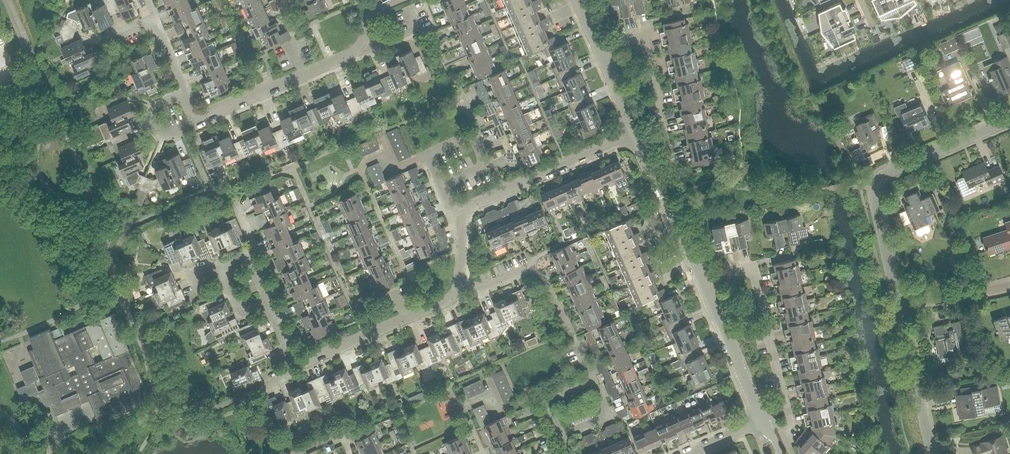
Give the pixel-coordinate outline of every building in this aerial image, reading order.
[(110,0),(103,0),(104,4),(94,9),(97,16),(93,17),(96,24),(99,31),(103,29),(103,28),(113,23),(109,13),(114,11),(110,0)] [(134,0),(132,0),(129,1),(129,0),(110,0),(114,11),(120,8),(124,19),(135,14),(135,15),(140,13),(137,8),(134,0)] [(167,10),(188,1),(188,0),(165,0),(167,3),(164,4),(167,10)] [(217,0),(212,0),(216,10),(221,8),(217,0)] [(248,17),(265,10),(261,0),(257,0),(251,3),(252,4),(244,8),(248,17)] [(303,11),(306,18),(315,14),(315,13),(327,7),(324,0),(315,0),(316,1),(309,4),(310,8),(303,11)] [(464,0),(445,0),(443,1),(444,4),(442,5),(446,14),(466,5),(464,0)] [(525,55),(543,47),(556,42),(554,37),(549,39),(544,29),(549,27),(548,24),(548,22),(547,22),(546,19),(541,21),(536,10),(541,8),(540,5),(539,3),(538,0),(537,0),(533,2),(532,0),(501,0),(525,55)] [(631,0),(611,0),(612,5),(619,4),(623,18),(631,16),(630,12),(629,12),(628,6),(629,6),(628,2),(631,1),(631,0)] [(631,1),(634,0),(635,4),(636,4),(637,10),(636,11),(637,15),(646,13),(643,0),(631,0),(631,1)] [(901,17),(893,0),(872,0),(881,20),(901,17)] [(901,17),(916,4),(915,0),(893,0),(901,17)] [(192,9),(188,1),(167,10),(173,24),(183,20),(189,17),(186,12),(192,9)] [(65,20),(63,26),(76,31),(78,24),(78,23),(82,22),(85,29),(96,24),(93,17),(97,16),(94,9),(91,2),(87,4),(87,5),(77,10),(79,14),(65,20)] [(843,9),(840,2),(818,12),(821,32),(848,20),(845,14),(848,13),(845,8),(843,9)] [(451,21),(452,23),(470,16),(470,15),(466,5),(446,14),(449,22),(451,21)] [(197,6),(192,9),(186,12),(189,17),(183,20),(186,28),(203,20),(197,6)] [(261,25),(268,22),(270,21),(265,10),(248,17),(253,26),(260,23),(261,25)] [(458,31),(460,34),(477,26),(472,14),(470,15),(470,16),(452,23),(456,32),(458,31)] [(228,26),(224,17),(220,19),(224,28),(228,26)] [(665,31),(660,33),(661,39),(690,32),(688,23),(685,24),(684,19),(663,24),(665,31)] [(186,28),(190,36),(196,33),(198,39),(204,37),(209,34),(203,20),(186,28)] [(834,47),(856,38),(853,31),(856,30),(853,25),(850,26),(848,20),(821,32),(834,47)] [(271,33),(278,30),(280,30),(277,22),(270,26),(268,22),(261,25),(260,23),(253,26),(257,37),(263,35),(270,32),(271,33)] [(1005,29),(1002,23),(994,26),(997,33),(1005,29)] [(73,38),(76,31),(63,26),(60,32),(66,45),(62,47),(67,58),(65,58),(67,63),(74,60),(81,57),(79,53),(86,50),(81,39),(71,43),(69,40),(73,38)] [(458,37),(462,46),(482,37),(477,26),(460,34),(461,36),(458,37)] [(280,41),(281,42),(291,38),(287,31),(280,34),(278,30),(271,33),(270,32),(263,35),(268,46),(280,41)] [(998,36),(1004,50),(1009,47),(1009,31),(998,36)] [(690,32),(661,39),(663,45),(668,44),(670,52),(691,47),(690,42),(692,42),(690,32)] [(184,48),(186,54),(208,45),(204,37),(198,39),(196,33),(190,36),(182,39),(186,47),(184,48)] [(878,35),(872,38),(875,44),(881,41),(878,35)] [(963,47),(958,36),(940,44),(945,55),(963,47)] [(468,53),(469,56),(487,48),(482,37),(462,46),(466,54),(468,53)] [(240,52),(236,42),(231,44),(235,54),(240,52)] [(558,47),(556,42),(543,47),(547,57),(552,55),(554,61),(572,53),(567,43),(558,47)] [(211,53),(208,45),(186,54),(189,60),(191,59),(194,67),(202,64),(208,61),(205,56),(211,53)] [(93,47),(86,50),(79,53),(81,57),(74,60),(79,70),(75,72),(77,78),(90,73),(88,67),(98,62),(94,52),(95,51),(93,47)] [(666,61),(668,67),(697,60),(694,51),(692,52),(691,47),(670,52),(672,60),(666,61)] [(468,59),(472,68),(492,59),(487,48),(469,56),(470,58),(468,59)] [(144,55),(141,49),(125,56),(128,62),(132,60),(137,71),(144,68),(145,72),(152,69),(158,67),(151,52),(144,55)] [(216,50),(211,53),(205,56),(208,61),(202,64),(206,72),(222,64),(216,50)] [(396,56),(399,62),(402,69),(406,68),(409,74),(420,70),(421,74),(427,71),(420,55),(415,58),(412,50),(401,55),(400,54),(396,56)] [(569,66),(576,63),(572,53),(554,61),(557,67),(552,68),(556,78),(571,71),(569,66)] [(918,68),(914,56),(903,60),(907,72),(918,68)] [(1009,78),(1009,66),(1006,57),(996,61),(998,67),(988,72),(990,77),(989,77),(996,95),(1009,90),(1009,85),(1007,79),(1009,78)] [(497,70),(492,59),(472,68),(475,76),(477,75),(479,78),(497,70)] [(675,72),(676,80),(697,75),(696,70),(699,70),(697,60),(668,67),(669,73),(675,72)] [(248,70),(244,61),(239,63),(243,72),(248,70)] [(393,78),(387,80),(393,93),(402,89),(400,85),(407,82),(408,83),(412,81),(409,74),(406,68),(402,69),(399,62),(388,67),(393,78)] [(950,105),(972,95),(958,62),(942,69),(950,88),(944,91),(950,105)] [(229,78),(222,64),(206,72),(209,80),(215,77),(217,83),(223,81),(229,78)] [(136,96),(148,90),(152,89),(150,83),(157,80),(152,69),(145,72),(144,68),(137,71),(131,73),(137,88),(133,90),(136,96)] [(489,80),(493,89),(509,81),(504,70),(490,76),(491,79),(489,80)] [(574,76),(571,71),(556,78),(560,87),(565,85),(568,91),(585,83),(581,73),(574,76)] [(362,78),(365,84),(368,91),(372,89),(375,96),(382,93),(384,97),(393,93),(387,80),(382,82),(377,72),(362,78)] [(673,89),(674,95),(703,88),(701,79),(698,80),(697,75),(676,80),(678,88),(673,89)] [(203,92),(205,98),(227,89),(223,81),(217,83),(215,77),(209,80),(201,83),(205,91),(203,92)] [(498,96),(500,99),(514,92),(509,81),(493,89),(496,97),(498,96)] [(589,93),(585,83),(568,91),(570,97),(566,99),(570,108),(585,102),(582,96),(589,93)] [(377,102),(375,96),(372,89),(368,91),(365,84),(354,89),(358,99),(353,101),(359,114),(364,112),(363,108),(377,102)] [(681,100),(683,108),(701,104),(703,104),(702,98),(705,98),(703,88),(674,95),(676,101),(681,100)] [(519,103),(514,92),(500,99),(501,101),(499,102),(502,111),(519,103)] [(327,117),(334,114),(331,107),(335,105),(332,98),(330,93),(315,99),(319,109),(314,112),(320,125),(329,121),(327,117)] [(359,114),(353,101),(348,104),(343,93),(332,98),(335,105),(331,107),(334,114),(336,119),(348,114),(350,118),(359,114)] [(128,117),(135,114),(133,110),(132,110),(127,100),(120,103),(117,97),(102,104),(104,110),(108,109),(113,119),(120,116),(121,120),(128,117)] [(581,121),(598,114),(594,103),(587,106),(585,102),(570,108),(574,117),(578,115),(581,121)] [(508,118),(509,121),(523,114),(519,103),(502,111),(506,119),(508,118)] [(311,130),(308,125),(312,123),(314,127),(320,125),(314,112),(308,114),(304,104),(289,110),(291,116),(295,123),(298,121),(301,128),(304,133),(311,130)] [(676,118),(678,124),(707,117),(704,108),(702,108),(701,104),(683,108),(680,108),(682,116),(676,118)] [(918,104),(907,109),(904,104),(894,108),(897,116),(900,114),(906,128),(906,127),(908,132),(916,128),(915,127),(921,124),(923,127),(930,124),(922,106),(919,107),(918,104)] [(874,143),(880,140),(877,135),(879,134),(877,127),(874,128),(873,125),(878,123),(873,113),(863,118),(864,122),(857,125),(859,131),(856,132),(860,142),(864,141),(868,151),(877,148),(874,143)] [(528,125),(523,114),(509,121),(510,123),(508,124),(512,133),(528,125)] [(603,124),(598,114),(581,121),(583,127),(579,129),(583,138),(598,132),(596,127),(603,124)] [(110,138),(112,144),(125,138),(123,133),(133,128),(128,117),(121,120),(120,116),(113,119),(106,122),(108,127),(109,126),(114,136),(110,138)] [(285,131),(280,133),(285,146),(291,144),(289,140),(304,133),(301,128),(298,121),(295,123),(291,116),(280,121),(285,131)] [(685,129),(686,137),(707,132),(706,127),(709,127),(707,117),(678,124),(679,130),(685,129)] [(253,149),(261,146),(258,139),(262,137),(259,130),(256,125),(241,131),(246,141),(240,144),(246,157),(255,153),(253,149)] [(270,125),(259,130),(262,137),(258,139),(261,146),(263,151),(278,145),(279,149),(285,146),(280,133),(274,136),(270,125)] [(533,136),(528,125),(512,133),(515,141),(518,140),(519,143),(533,136)] [(400,134),(397,128),(386,133),(389,139),(400,134)] [(683,146),(684,152),(713,145),(711,136),(709,137),(707,132),(686,137),(688,144),(683,146)] [(389,139),(391,145),(402,140),(400,134),(389,139)] [(214,159),(222,156),(219,149),(222,148),(220,141),(217,135),(202,142),(205,149),(200,152),(207,167),(216,163),(214,159)] [(246,157),(240,144),(235,146),(231,136),(220,141),(222,148),(219,149),(222,156),(224,162),(235,157),(237,161),(246,157)] [(518,146),(521,155),(536,148),(536,149),(538,148),(533,136),(519,143),(520,145),(518,146)] [(119,148),(123,158),(130,155),(132,159),(139,156),(146,153),(144,149),(142,149),(138,139),(128,143),(125,138),(112,144),(115,150),(119,148)] [(369,140),(374,151),(380,149),(375,138),(369,140)] [(364,143),(368,154),(374,151),(369,140),(364,143)] [(394,150),(405,145),(402,140),(391,145),(394,150)] [(358,145),(363,156),(368,154),(364,143),(358,145)] [(394,150),(396,156),(407,151),(405,145),(394,150)] [(715,155),(713,145),(684,152),(686,158),(691,157),(693,165),(714,160),(713,155),(715,155)] [(520,158),(524,167),(540,160),(545,158),(543,153),(538,155),(536,149),(536,148),(521,155),(523,157),(520,158)] [(410,157),(407,151),(396,156),(399,162),(410,157)] [(557,151),(549,154),(552,160),(559,157),(557,151)] [(163,159),(166,165),(170,172),(173,171),(176,178),(183,175),(185,179),(195,174),(188,158),(182,161),(179,153),(168,158),(168,157),(163,159)] [(120,165),(124,176),(126,175),(130,185),(133,184),(135,187),(140,190),(146,177),(138,174),(136,170),(144,167),(139,156),(132,159),(130,155),(123,158),(116,161),(118,166),(120,165)] [(606,163),(615,184),(620,182),(618,178),(625,175),(619,161),(616,162),(615,160),(606,163)] [(973,192),(970,187),(987,180),(989,186),(1004,180),(998,167),(987,171),(983,162),(963,171),(965,177),(959,179),(959,180),(958,180),(958,181),(958,182),(957,183),(958,184),(960,190),(960,189),(963,196),(963,197),(973,192)] [(381,169),(378,163),(368,168),(370,174),(381,169)] [(599,169),(596,170),(603,185),(609,182),(611,186),(615,184),(606,163),(598,167),(599,169)] [(179,184),(176,178),(173,171),(170,172),(166,165),(155,170),(164,190),(174,185),(175,186),(179,184)] [(370,174),(373,179),(384,174),(381,169),(370,174)] [(593,169),(584,173),(593,194),(598,192),(596,187),(603,185),(596,170),(594,172),(593,169)] [(215,171),(209,174),(214,184),(219,182),(215,171)] [(391,191),(405,185),(404,182),(406,182),(402,173),(386,180),(391,191)] [(589,196),(593,194),(584,173),(576,177),(577,179),(574,180),(581,194),(587,191),(589,196)] [(373,179),(375,185),(386,180),(384,174),(373,179)] [(146,177),(140,190),(146,192),(156,187),(153,180),(146,177)] [(571,179),(562,183),(571,203),(576,201),(574,197),(581,194),(574,180),(572,181),(571,179)] [(555,188),(552,190),(559,204),(565,201),(567,205),(571,203),(562,183),(554,186),(555,188)] [(406,188),(405,185),(391,191),(396,202),(412,195),(409,187),(406,188)] [(428,187),(420,186),(420,195),(427,195),(428,187)] [(297,199),(302,197),(298,188),(293,190),(297,199)] [(552,206),(559,204),(552,190),(550,191),(549,189),(540,192),(549,213),(554,211),(552,206)] [(257,212),(265,209),(271,206),(268,201),(274,198),(271,190),(249,199),(252,205),(254,204),(257,212)] [(906,211),(900,214),(905,225),(911,222),(917,235),(918,237),(931,231),(930,229),(924,216),(939,210),(932,193),(921,198),(918,191),(904,197),(907,204),(904,205),(906,211)] [(338,201),(343,213),(363,204),(359,196),(357,197),(356,194),(338,201)] [(396,202),(401,213),(415,207),(414,204),(416,203),(412,195),(396,202)] [(265,209),(269,217),(286,210),(280,196),(274,198),(268,201),(271,206),(265,209)] [(631,213),(642,208),(638,201),(628,206),(631,213)] [(366,212),(363,204),(343,213),(347,223),(347,224),(365,216),(364,213),(366,212)] [(534,212),(531,213),(537,227),(548,222),(541,206),(533,210),(534,212)] [(310,216),(307,209),(306,207),(301,209),(306,218),(310,216)] [(401,213),(406,224),(422,217),(418,209),(416,210),(415,207),(401,213)] [(269,217),(272,225),(278,223),(280,228),(286,226),(292,224),(286,210),(269,217)] [(527,212),(519,216),(526,232),(537,227),(531,213),(528,214),(527,212)] [(800,215),(782,219),(785,231),(788,231),(789,235),(790,235),(791,241),(790,241),(791,245),(800,243),(796,229),(803,227),(800,215)] [(345,224),(350,236),(368,228),(367,225),(369,224),(365,216),(347,224),(347,223),(345,224)] [(509,223),(515,237),(517,241),(528,236),(526,232),(519,216),(511,219),(512,222),(509,223)] [(425,225),(422,217),(406,224),(410,235),(425,229),(423,226),(425,225)] [(227,245),(226,245),(229,250),(240,244),(235,233),(241,230),(236,218),(229,221),(228,221),(226,222),(224,223),(222,224),(221,226),(219,227),(221,232),(227,245)] [(602,231),(610,250),(641,236),(641,235),(640,235),(639,232),(632,236),(627,225),(635,222),(633,218),(602,231)] [(749,219),(730,223),(733,236),(736,235),(737,239),(738,239),(740,245),(739,245),(740,249),(748,248),(745,233),(751,231),(749,219)] [(785,231),(782,219),(764,223),(767,236),(773,234),(777,249),(785,247),(784,243),(783,243),(782,237),(783,236),(782,232),(785,231)] [(1004,223),(1006,230),(982,237),(988,255),(1001,250),(1002,253),(1009,251),(1009,221),(1004,223)] [(505,222),(497,225),(504,242),(515,237),(509,223),(506,224),(505,222)] [(268,237),(266,238),(268,243),(290,234),(286,226),(280,228),(278,223),(272,225),(264,228),(268,237)] [(730,236),(733,236),(730,223),(712,227),(715,240),(711,243),(716,249),(724,248),(725,253),(733,251),(732,247),(731,247),(730,241),(731,240),(730,236)] [(503,242),(504,242),(497,225),(489,229),(490,231),(486,233),(493,247),(495,251),(505,246),(503,242)] [(220,248),(226,245),(227,245),(221,232),(219,227),(208,232),(211,239),(205,242),(211,256),(212,259),(219,256),(218,254),(222,252),(220,248)] [(350,236),(355,247),(375,238),(371,230),(369,231),(368,228),(350,236)] [(410,235),(415,246),(432,239),(428,231),(426,232),(425,229),(410,235)] [(321,241),(317,232),(312,234),(316,243),(321,241)] [(191,256),(192,256),(194,261),(204,256),(205,258),(211,256),(205,242),(204,238),(198,241),(195,234),(183,239),(185,244),(186,244),(191,256)] [(290,234),(268,243),(271,249),(273,248),(277,256),(284,253),(290,250),(288,245),(293,242),(290,234)] [(610,250),(618,269),(649,255),(649,254),(648,254),(647,251),(640,254),(635,244),(643,241),(642,238),(641,236),(610,250)] [(379,246),(375,238),(355,247),(360,258),(378,250),(376,247),(379,246)] [(173,262),(179,259),(182,266),(194,261),(192,256),(191,256),(186,244),(185,244),(183,239),(180,239),(177,240),(175,241),(172,242),(165,245),(173,262)] [(415,246),(420,258),(434,252),(433,248),(435,247),(432,239),(415,246)] [(284,253),(288,261),(305,254),(299,240),(293,242),(288,245),(290,250),(284,253)] [(816,241),(813,241),(809,242),(811,250),(814,249),(817,248),(816,241)] [(575,256),(570,245),(552,252),(554,256),(551,257),(555,265),(575,256)] [(378,250),(360,258),(365,269),(367,268),(385,260),(381,252),(379,253),(378,250)] [(329,260),(325,251),(321,253),(325,262),(329,260)] [(300,272),(306,270),(311,268),(305,254),(288,261),(291,269),(297,267),(300,272)] [(618,269),(627,287),(658,274),(657,273),(655,270),(648,273),(644,263),(651,260),(650,257),(649,255),(618,269)] [(561,272),(562,275),(580,267),(580,266),(575,256),(555,265),(559,273),(561,272)] [(771,273),(772,279),(801,273),(799,264),(796,264),(795,259),(774,264),(776,272),(771,273)] [(367,268),(372,279),(392,270),(388,262),(386,263),(385,260),(367,268)] [(582,265),(580,266),(580,267),(562,275),(566,283),(568,282),(569,285),(587,277),(582,265)] [(287,281),(285,282),(288,287),(309,278),(306,270),(300,272),(297,267),(291,269),(284,273),(287,281)] [(395,278),(392,270),(372,279),(377,290),(394,282),(393,279),(395,278)] [(172,285),(176,283),(177,283),(171,271),(160,276),(157,271),(145,276),(148,282),(150,281),(152,286),(156,284),(159,290),(172,285)] [(779,285),(781,292),(802,287),(801,283),(803,282),(801,273),(772,279),(774,286),(779,285)] [(658,275),(658,274),(627,287),(635,306),(653,299),(666,293),(664,289),(656,292),(652,281),(659,278),(658,275)] [(340,285),(336,276),(331,278),(335,287),(340,285)] [(568,289),(572,297),(592,288),(587,277),(569,285),(570,288),(568,289)] [(309,278),(288,287),(290,293),(292,292),(296,301),(304,297),(309,294),(307,289),(313,286),(309,278)] [(181,294),(176,283),(172,285),(159,290),(154,292),(159,304),(166,301),(171,310),(183,305),(186,299),(183,293),(181,294)] [(304,297),(307,305),(324,298),(318,284),(313,286),(307,289),(309,294),(304,297)] [(802,287),(781,292),(782,300),(777,301),(779,307),(807,301),(805,292),(803,292),(802,287)] [(597,299),(592,288),(572,297),(575,305),(577,304),(579,307),(597,299)] [(511,294),(505,298),(507,303),(512,316),(514,321),(526,316),(523,309),(529,306),(521,289),(515,292),(516,294),(512,296),(511,294)] [(664,312),(682,304),(677,294),(668,298),(666,293),(653,299),(657,308),(661,306),(664,312)] [(348,304),(344,295),(340,297),(344,306),(348,304)] [(330,312),(324,298),(307,305),(310,313),(316,311),(319,316),(325,314),(330,312)] [(506,319),(512,316),(507,303),(505,298),(493,303),(498,315),(492,318),(495,323),(498,330),(501,335),(509,326),(506,319)] [(578,311),(581,319),(601,310),(597,299),(579,307),(580,310),(578,311)] [(207,323),(208,322),(213,320),(226,315),(231,313),(226,301),(214,306),(212,300),(199,306),(207,323)] [(785,313),(787,320),(808,316),(807,311),(809,310),(807,301),(779,307),(780,314),(785,313)] [(662,320),(666,329),(681,323),(679,318),(686,315),(682,304),(664,312),(667,318),(662,320)] [(601,310),(581,319),(585,327),(587,326),(588,329),(606,321),(601,310)] [(306,325),(304,326),(307,332),(311,330),(315,338),(334,330),(330,321),(328,322),(325,314),(319,316),(316,311),(310,313),(303,317),(306,325)] [(472,318),(473,319),(474,323),(475,323),(480,336),(481,335),(487,333),(489,337),(493,335),(494,337),(501,335),(498,330),(495,323),(489,325),(484,313),(472,318)] [(98,423),(151,400),(151,402),(152,401),(114,315),(115,314),(109,316),(55,340),(50,329),(30,338),(35,349),(28,351),(34,365),(40,379),(44,389),(46,392),(56,415),(90,400),(99,422),(98,423)] [(237,323),(235,324),(233,319),(229,321),(226,315),(213,320),(208,322),(212,330),(206,335),(209,343),(217,339),(214,333),(221,330),(223,336),(240,329),(237,323)] [(1009,336),(1009,315),(994,320),(997,329),(996,330),(996,332),(998,331),(1000,339),(1009,336)] [(784,329),(785,336),(814,329),(812,320),(809,320),(808,316),(787,320),(789,328),(784,329)] [(245,347),(250,345),(263,339),(260,332),(264,330),(262,326),(265,325),(262,319),(245,326),(247,332),(240,335),(245,347)] [(455,324),(462,341),(468,338),(471,345),(483,340),(481,335),(480,336),(475,323),(474,323),(473,319),(462,323),(461,321),(455,324)] [(598,331),(602,339),(618,332),(613,321),(599,327),(601,330),(598,331)] [(968,340),(970,339),(967,327),(961,329),(960,322),(934,328),(936,336),(934,337),(934,339),(936,338),(940,356),(958,352),(958,353),(968,351),(966,345),(969,345),(968,340)] [(675,336),(677,342),(695,335),(690,325),(683,328),(681,323),(666,329),(670,338),(675,336)] [(462,341),(455,324),(449,326),(450,328),(439,333),(446,351),(448,355),(460,350),(457,343),(462,341)] [(792,341),(793,348),(815,344),(813,339),(816,338),(814,329),(785,336),(786,342),(792,341)] [(608,347),(609,349),(623,343),(618,332),(602,339),(606,348),(608,347)] [(440,353),(446,351),(439,333),(427,338),(432,350),(427,352),(432,364),(438,362),(437,360),(442,358),(440,353)] [(675,350),(679,359),(694,353),(692,348),(699,345),(695,335),(677,342),(680,348),(675,350)] [(263,339),(250,345),(253,351),(249,353),(251,357),(248,358),(251,365),(263,359),(261,353),(273,348),(268,336),(263,339)] [(404,348),(406,353),(413,365),(419,362),(421,367),(425,365),(426,367),(432,364),(427,352),(421,354),(416,343),(404,348)] [(623,343),(609,349),(610,352),(608,353),(612,361),(628,354),(623,343)] [(790,357),(791,364),(820,357),(818,348),(816,348),(815,344),(793,348),(795,356),(790,357)] [(415,370),(413,365),(406,353),(400,355),(398,351),(393,353),(392,351),(386,353),(392,367),(394,370),(396,375),(402,373),(403,375),(415,370)] [(688,367),(690,373),(708,365),(703,355),(696,358),(694,353),(679,359),(683,369),(688,367)] [(617,369),(619,371),(633,365),(628,354),(612,361),(615,370),(617,369)] [(798,369),(800,376),(821,372),(820,367),(822,366),(820,357),(791,364),(793,370),(798,369)] [(398,379),(396,375),(394,370),(392,367),(387,369),(382,358),(370,363),(372,367),(378,380),(385,377),(387,382),(391,380),(392,382),(398,379)] [(681,366),(678,360),(673,363),(675,368),(681,366)] [(26,385),(17,388),(23,402),(46,392),(44,389),(39,391),(34,381),(40,379),(34,365),(21,371),(26,385)] [(248,365),(231,373),(236,385),(243,382),(245,387),(262,380),(260,374),(257,375),(256,370),(251,372),(248,365)] [(618,375),(621,383),(638,376),(633,365),(619,371),(620,374),(618,375)] [(705,378),(712,375),(708,365),(690,373),(693,379),(688,380),(693,390),(708,383),(705,378)] [(357,377),(360,385),(365,383),(368,390),(380,385),(378,380),(372,367),(366,370),(364,366),(359,368),(359,366),(352,368),(356,377),(357,377)] [(362,389),(360,385),(357,377),(356,377),(351,380),(346,368),(334,373),(336,378),(342,390),(349,387),(350,392),(355,390),(356,392),(362,389)] [(492,375),(494,381),(505,376),(503,370),(492,375)] [(796,385),(798,392),(827,385),(824,376),(822,376),(821,372),(800,376),(802,384),(796,385)] [(322,376),(316,378),(324,395),(329,393),(332,400),(344,395),(342,390),(336,378),(330,380),(328,376),(323,378),(322,376)] [(494,381),(497,386),(508,382),(505,376),(494,381)] [(627,391),(628,393),(642,387),(638,376),(621,383),(625,392),(627,391)] [(324,395),(316,378),(310,381),(311,383),(307,385),(309,389),(302,392),(307,405),(309,410),(321,405),(318,398),(324,395)] [(475,382),(480,393),(486,391),(481,380),(475,382)] [(475,382),(469,385),(474,396),(480,393),(475,382)] [(497,386),(499,392),(510,387),(508,382),(497,386)] [(474,396),(469,385),(463,387),(468,398),(474,396)] [(805,397),(806,405),(827,400),(826,395),(829,394),(827,385),(798,392),(799,398),(805,397)] [(984,406),(999,403),(996,386),(971,390),(972,393),(957,395),(961,418),(985,413),(984,406)] [(294,404),(288,407),(293,417),(292,417),(293,419),(299,417),(299,414),(303,412),(301,408),(307,405),(302,392),(300,387),(288,393),(294,404)] [(499,392),(502,398),(513,393),(510,387),(499,392)] [(627,397),(631,405),(645,399),(645,400),(647,399),(642,387),(628,393),(629,396),(627,397)] [(513,393),(502,398),(504,404),(515,399),(513,393)] [(710,423),(719,420),(712,405),(708,395),(703,397),(706,405),(700,408),(706,422),(709,421),(710,423)] [(718,403),(712,405),(719,420),(721,419),(722,421),(730,417),(721,396),(716,398),(718,403)] [(272,400),(271,398),(265,401),(272,418),(278,415),(281,422),(292,417),(293,417),(288,407),(285,400),(278,403),(276,398),(272,400)] [(645,399),(631,405),(632,408),(630,409),(633,418),(654,409),(652,404),(648,406),(645,400),(645,399)] [(803,413),(804,420),(833,413),(831,404),(829,405),(827,400),(806,405),(808,412),(803,413)] [(484,405),(473,409),(476,415),(487,410),(484,405)] [(692,407),(687,409),(696,429),(704,426),(703,424),(706,422),(700,408),(694,411),(692,407)] [(688,433),(696,429),(687,409),(682,411),(684,415),(678,418),(684,432),(687,431),(688,433)] [(487,410),(476,415),(478,421),(489,416),(487,410)] [(665,418),(674,439),(682,435),(681,433),(684,432),(678,418),(672,420),(668,413),(664,415),(665,418)] [(811,425),(812,429),(834,435),(835,431),(833,423),(835,423),(833,413),(804,420),(806,426),(811,425)] [(481,427),(486,425),(492,422),(489,416),(478,421),(481,427)] [(666,443),(674,439),(665,418),(660,420),(662,425),(656,427),(662,442),(665,440),(666,443)] [(503,425),(500,419),(492,422),(486,425),(487,428),(485,429),(488,437),(509,428),(507,423),(503,425)] [(648,426),(643,428),(652,449),(660,445),(659,443),(662,442),(656,427),(650,430),(648,426)] [(494,444),(495,447),(509,441),(509,440),(507,435),(511,433),(509,428),(488,437),(492,445),(494,444)] [(652,449),(643,428),(638,430),(640,434),(634,437),(640,451),(643,450),(644,452),(652,449)] [(833,438),(834,435),(812,429),(809,433),(805,429),(801,434),(824,453),(830,446),(828,444),(833,438)] [(605,431),(596,435),(598,440),(600,441),(607,438),(607,436),(605,431)] [(356,444),(360,452),(380,443),(375,432),(357,440),(358,443),(356,444)] [(798,446),(801,453),(823,453),(824,453),(801,434),(797,439),(801,443),(798,446)] [(300,435),(289,439),(292,445),(303,441),(300,435)] [(469,446),(465,438),(463,439),(461,436),(443,443),(448,453),(450,453),(469,446)] [(616,440),(623,453),(628,453),(635,451),(629,437),(626,438),(625,436),(616,440)] [(1001,437),(983,442),(984,442),(972,446),(974,453),(1006,453),(1001,437)] [(517,451),(514,445),(518,443),(516,438),(509,440),(509,441),(495,447),(498,453),(510,453),(517,451)] [(616,440),(608,443),(609,445),(606,447),(610,453),(623,453),(616,440)] [(548,442),(542,445),(545,451),(551,449),(548,442)] [(380,443),(360,452),(360,453),(384,453),(380,443)] [(606,447),(604,448),(603,446),(594,449),(596,453),(610,453),(606,447)]
